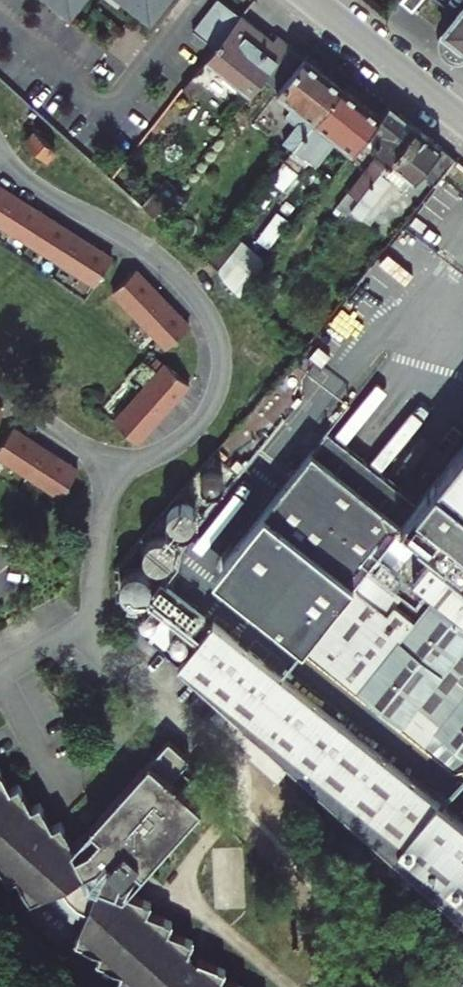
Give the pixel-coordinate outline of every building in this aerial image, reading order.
[(69,16),(82,0),(49,0),(69,16)] [(150,23),(168,0),(121,0),(150,23)] [(240,18),(218,0),(192,33),(215,50),(240,18)] [(440,33),(437,41),(437,45),(439,53),(441,57),(444,60),(451,63),(455,65),(459,65),(462,63),(462,5),(440,33)] [(248,33),(252,27),(240,18),(236,23),(248,33)] [(263,80),(289,47),(278,37),(273,43),(252,27),(248,33),(236,23),(215,50),(207,60),(222,71),(216,79),(235,93),(245,80),(256,89),(263,80)] [(285,163),(343,89),(289,47),(263,80),(294,104),(306,114),(284,142),(274,154),(285,163)] [(362,141),(380,119),(343,89),(285,163),(298,173),(308,160),(303,157),(319,138),(317,134),(322,129),(338,141),(353,153),(362,141)] [(306,114),(294,104),(272,133),(284,142),(306,114)] [(359,201),(416,128),(389,107),(380,119),(362,141),(379,154),(365,172),(371,177),(363,179),(350,194),(359,201)] [(437,187),(453,166),(457,161),(416,128),(359,201),(351,210),(363,219),(391,183),(403,193),(412,180),(415,183),(421,174),(437,187)] [(303,157),(308,160),(317,168),(338,141),(322,129),(317,134),(319,138),(303,157)] [(55,148),(36,132),(26,143),(45,159),(55,148)] [(457,161),(453,166),(462,173),(462,166),(457,161)] [(286,188),(298,173),(285,163),(273,178),(286,188)] [(154,218),(177,189),(165,179),(140,206),(154,218)] [(396,201),(403,193),(391,183),(363,219),(371,226),(393,199),(396,201)] [(64,264),(96,284),(113,258),(0,186),(0,223),(64,264)] [(236,252),(222,241),(204,264),(217,275),(236,252)] [(395,241),(381,260),(394,270),(409,251),(395,241)] [(168,347),(190,326),(162,298),(135,270),(113,291),(168,347)] [(166,364),(140,393),(115,422),(138,442),(188,383),(166,364)] [(13,428),(0,448),(0,457),(61,498),(78,471),(13,428)] [(309,451),(398,520),(413,500),(325,431),(309,451)] [(413,500),(398,520),(309,451),(210,577),(455,768),(462,766),(462,437),(413,500)] [(212,492),(215,494),(219,493),(222,491),(225,489),(226,485),(226,482),(224,478),(222,475),(218,474),(214,474),(211,476),(208,478),(206,482),(207,486),(208,490),(212,492)] [(179,532),(185,534),(190,533),(195,531),(199,526),(201,521),(200,516),(198,510),(194,506),(188,504),(183,504),(177,507),(173,511),(171,517),(171,523),(174,528),(179,532)] [(156,566),(161,568),(167,567),(172,565),(176,561),(177,555),(177,550),(175,544),(171,540),(165,538),(159,538),(154,541),(150,545),(148,551),(148,557),(151,562),(156,566)] [(128,601),(134,603),(140,602),(145,600),(148,595),(150,590),(150,585),(148,579),(143,575),(138,573),(132,573),(127,576),(123,580),(121,586),(121,592),(124,597),(128,601)] [(211,618),(175,664),(203,689),(216,701),(462,921),(462,815),(211,618)] [(216,701),(203,689),(190,703),(204,715),(216,701)] [(127,891),(221,786),(200,767),(182,788),(172,779),(191,759),(169,739),(75,845),(62,822),(54,827),(42,803),(33,808),(20,784),(11,788),(0,767),(0,862),(10,880),(19,876),(32,900),(47,893),(54,903),(62,912),(71,920),(82,926),(76,940),(101,952),(98,960),(122,972),(119,979),(136,986),(247,986),(224,977),(228,969),(201,958),(198,965),(186,960),(195,940),(170,929),(174,921),(148,910),(152,901),(127,891)] [(444,986),(462,986),(462,967),(444,986)]
